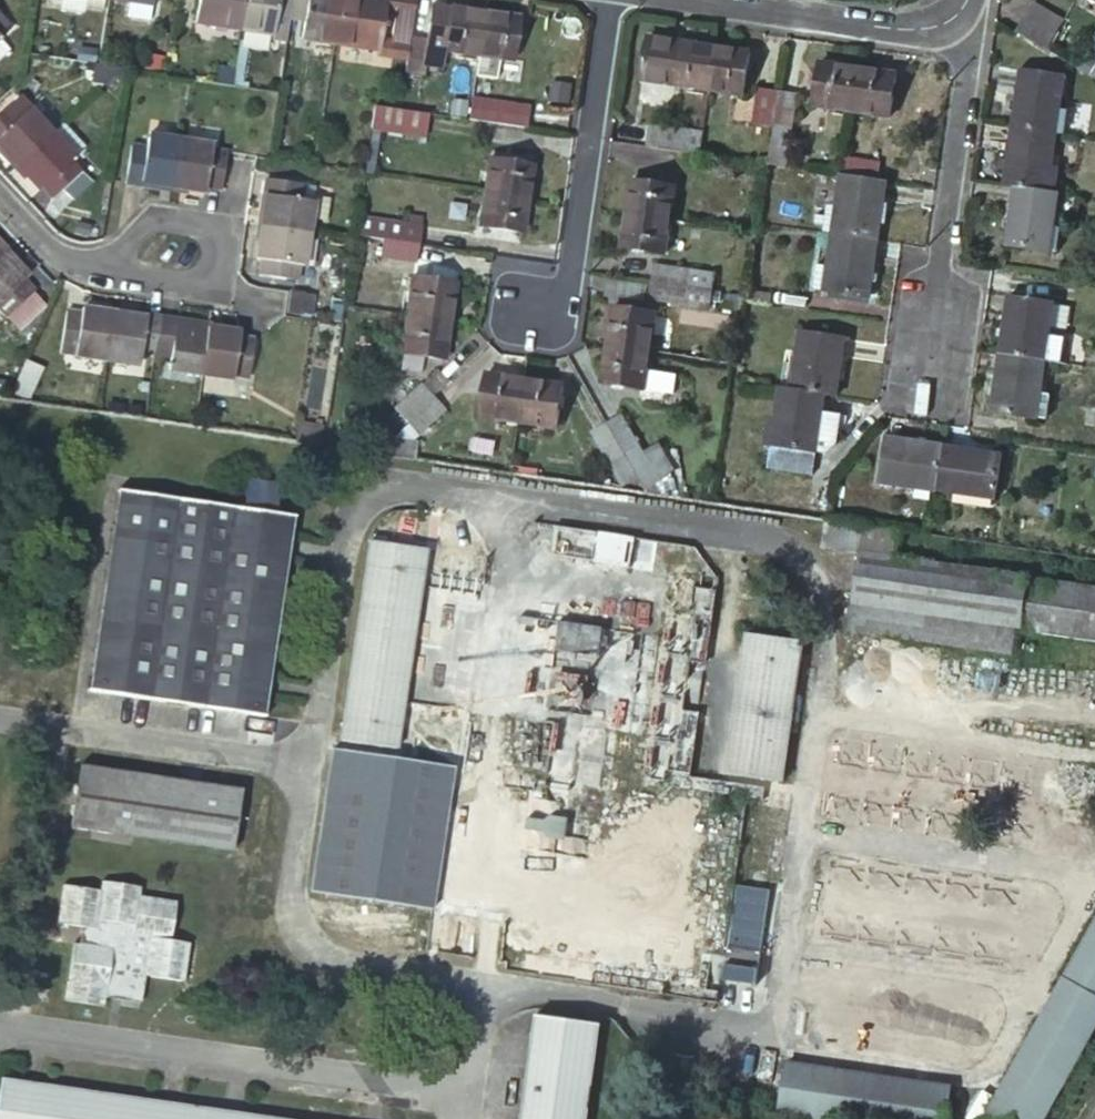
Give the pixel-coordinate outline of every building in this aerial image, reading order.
[(107,4),(126,7),(148,11),(150,11),(152,0),(107,0),(107,4)] [(196,23),(242,31),(247,0),(199,0),(196,23)] [(242,31),(286,38),(293,0),(247,0),(242,31)] [(286,38),(335,46),(342,0),(293,0),(286,38)] [(335,46),(379,53),(386,2),(372,0),(342,0),(335,46)] [(1032,5),(1025,17),(1055,35),(1062,23),(1032,5)] [(427,40),(410,38),(404,73),(422,75),(424,66),(441,70),(444,51),(478,56),(485,14),(432,6),(427,40)] [(148,11),(126,7),(123,24),(145,28),(148,11)] [(478,56),(511,61),(518,20),(485,14),(478,56)] [(1046,50),(1055,35),(1025,17),(1016,33),(1046,50)] [(708,91),(714,49),(646,40),(640,81),(708,91)] [(1094,74),(1094,46),(1081,71),(1093,78),(1094,74)] [(708,91),(742,95),(748,54),(714,49),(708,91)] [(813,106),(853,112),(858,70),(819,64),(813,106)] [(853,112),(890,118),(896,75),(858,70),(853,112)] [(1020,71),(1012,127),(1056,134),(1064,76),(1020,71)] [(753,125),(773,128),(778,93),(757,90),(753,125)] [(773,128),(792,131),(798,96),(778,93),(773,128)] [(542,107),(474,97),(471,117),(538,128),(542,107)] [(425,139),(429,113),(399,109),(375,105),(371,130),(425,139)] [(15,168),(51,136),(31,114),(23,121),(12,108),(0,119),(0,151),(15,168)] [(51,136),(15,168),(35,191),(39,188),(50,200),(81,173),(70,160),(83,149),(63,126),(51,136)] [(140,179),(140,176),(170,180),(178,131),(149,126),(147,138),(130,135),(122,176),(140,179)] [(698,155),(701,135),(652,127),(649,148),(698,155)] [(1012,127),(1003,186),(1015,187),(1047,192),(1056,134),(1012,127)] [(178,131),(170,180),(200,184),(201,179),(219,182),(225,142),(208,139),(209,136),(178,131)] [(879,163),(843,157),(840,176),(876,181),(879,163)] [(489,159),(484,193),(526,199),(531,166),(489,159)] [(264,193),(258,223),(306,231),(311,201),(300,200),(303,183),(261,176),(259,192),(264,193)] [(840,176),(832,235),(875,241),(884,182),(876,181),(840,176)] [(632,181),(627,214),(669,220),(674,186),(632,181)] [(1047,192),(1015,187),(1006,245),(1051,252),(1058,194),(1047,192)] [(484,193),(478,227),(521,233),(526,199),(484,193)] [(627,214),(621,249),(664,254),(669,220),(627,214)] [(421,225),(357,215),(355,233),(382,238),(418,244),(421,225)] [(258,223),(253,253),(258,254),(255,270),(296,278),(299,260),(301,261),(306,231),(258,223)] [(832,235),(824,292),(867,297),(875,241),(832,235)] [(416,262),(418,244),(382,238),(379,257),(416,262)] [(3,320),(33,291),(21,279),(25,275),(5,253),(0,258),(0,317),(3,320)] [(652,265),(650,282),(712,291),(714,275),(652,265)] [(412,276),(406,314),(448,321),(454,282),(412,276)] [(650,282),(648,300),(709,308),(712,291),(650,282)] [(1042,360),(1051,302),(1008,296),(1000,354),(1042,360)] [(611,306),(606,345),(648,351),(654,311),(611,306)] [(74,357),(103,361),(110,313),(81,308),(80,313),(65,311),(57,352),(74,355),(74,357)] [(103,361),(134,365),(135,354),(151,357),(157,314),(141,312),(140,317),(110,313),(103,361)] [(151,357),(168,359),(166,370),(196,375),(204,326),(174,322),(175,316),(157,314),(151,357)] [(406,314),(400,352),(442,358),(448,321),(406,314)] [(196,375),(228,380),(229,376),(244,379),(251,337),(235,335),(236,330),(204,326),(196,375)] [(798,332),(790,389),(822,393),(833,395),(841,339),(798,332)] [(606,345),(601,382),(643,388),(648,351),(606,345)] [(1034,418),(1042,360),(1000,354),(992,412),(1034,418)] [(36,365),(20,358),(6,388),(21,396),(36,365)] [(478,416),(516,422),(523,379),(484,373),(478,416)] [(516,422),(555,428),(561,385),(523,379),(516,422)] [(432,396),(419,382),(392,407),(405,421),(432,396)] [(820,411),(822,393),(790,389),(778,387),(773,420),(769,444),(766,466),(811,472),(814,452),(820,411)] [(444,408),(432,396),(405,421),(418,433),(444,408)] [(839,414),(820,411),(814,452),(827,454),(834,444),(839,414)] [(619,413),(604,422),(622,455),(639,445),(619,413)] [(760,443),(769,444),(773,420),(763,419),(760,443)] [(604,422),(588,432),(608,463),(622,455),(604,422)] [(877,479),(934,488),(941,446),(883,437),(877,479)] [(934,488),(995,497),(1000,455),(941,446),(934,488)] [(293,515),(115,488),(88,689),(263,715),(293,515)] [(829,519),(825,546),(866,552),(854,629),(1033,657),(1038,632),(1094,641),(1094,586),(900,556),(905,530),(829,519)] [(422,546),(370,538),(339,738),(392,746),(422,546)] [(556,647),(598,652),(601,622),(559,617),(556,647)] [(803,640),(748,631),(727,774),(782,782),(803,640)] [(390,761),(339,753),(334,787),(385,795),(390,761)] [(239,789),(78,767),(69,825),(230,849),(239,789)] [(359,804),(330,799),(320,860),(349,865),(359,804)] [(95,891),(60,886),(54,925),(77,928),(76,945),(70,944),(62,1003),(102,1008),(103,999),(139,1004),(143,977),(182,983),(188,944),(168,941),(173,901),(136,896),(137,887),(97,881),(95,891)] [(733,882),(729,942),(763,944),(767,884),(733,882)] [(983,1118),(1039,1118),(1094,1022),(1094,926),(983,1118)] [(726,944),(724,976),(756,978),(757,946),(726,944)] [(542,1018),(528,1118),(593,1118),(607,1027),(542,1018)] [(787,1066),(779,1115),(809,1118),(962,1118),(966,1092),(787,1066)] [(1,1079),(0,1089),(0,1118),(272,1118),(1,1079)]
